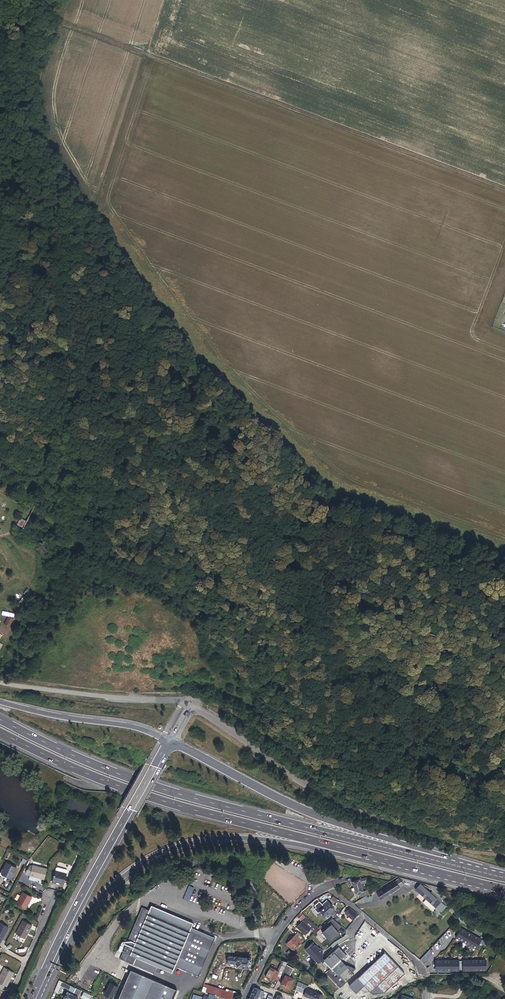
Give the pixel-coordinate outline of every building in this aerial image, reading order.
[(28,484),(20,480),(17,485),(25,490),(28,484)] [(12,620),(8,618),(4,625),(8,628),(12,620)] [(2,877),(12,882),(17,870),(7,866),(2,877)] [(43,882),(46,870),(31,866),(31,867),(29,866),(24,877),(43,882)] [(62,886),(65,876),(54,872),(50,884),(54,885),(55,884),(62,886)] [(389,894),(400,887),(398,885),(396,881),(385,887),(389,894)] [(355,890),(356,893),(360,892),(363,891),(362,888),(362,885),(361,885),(354,887),(354,888),(352,888),(352,891),(355,890)] [(381,899),(389,894),(385,887),(377,893),(381,899)] [(425,888),(420,893),(436,907),(441,902),(425,888)] [(30,898),(21,894),(15,905),(24,911),(29,903),(28,902),(30,898)] [(330,902),(326,906),(325,907),(330,912),(335,908),(330,902)] [(330,912),(325,907),(321,911),(326,916),(327,915),(330,912)] [(189,934),(191,930),(193,926),(152,908),(150,912),(143,909),(125,948),(128,949),(132,951),(148,916),(189,934)] [(358,914),(350,908),(346,914),(353,920),(358,914)] [(174,969),(189,934),(148,916),(132,951),(130,957),(156,969),(171,976),(173,973),(174,969)] [(339,932),(337,929),(342,925),(333,918),(328,922),(331,925),(323,932),(330,940),(339,932)] [(320,929),(309,919),(306,922),(312,928),(317,932),(320,929)] [(303,920),(298,927),(301,929),(306,934),(311,928),(303,920)] [(31,927),(22,922),(15,936),(24,940),(31,927)] [(459,928),(455,937),(475,946),(479,938),(459,928)] [(195,937),(189,934),(174,969),(178,970),(198,979),(215,940),(209,938),(197,932),(195,937)] [(300,939),(296,935),(295,935),(287,943),(294,950),(302,942),(300,939)] [(325,956),(321,952),(323,951),(319,947),(319,948),(313,942),(306,949),(318,962),(325,956)] [(356,968),(344,963),(342,961),(347,955),(339,947),(325,960),(332,967),(346,981),(354,973),(352,971),(356,968)] [(406,954),(399,948),(397,950),(405,956),(406,954)] [(428,950),(419,959),(422,963),(431,955),(428,950)] [(373,979),(385,992),(406,972),(385,952),(350,986),(358,994),(359,993),(373,979)] [(153,976),(156,969),(130,957),(128,957),(125,962),(125,963),(153,976)] [(230,957),(228,957),(227,963),(237,964),(237,967),(250,968),(251,958),(237,957),(230,957)] [(458,970),(458,960),(436,960),(436,969),(458,970)] [(485,970),(485,961),(463,960),(462,970),(485,970)] [(279,978),(287,962),(284,961),(279,971),(278,970),(271,967),(266,976),(274,980),(276,976),(279,978)] [(346,981),(332,967),(326,973),(340,987),(346,981)] [(3,969),(0,975),(0,992),(1,992),(3,987),(6,989),(13,974),(3,969)] [(130,972),(118,998),(173,998),(176,992),(130,972)] [(294,979),(287,975),(286,974),(285,975),(281,984),(289,988),(294,979)] [(375,994),(385,992),(373,979),(359,993),(361,996),(372,992),(375,994)] [(307,985),(299,982),(296,989),(304,992),(306,988),(307,985)] [(53,994),(57,996),(61,988),(68,992),(69,990),(79,994),(80,992),(76,990),(76,991),(59,983),(53,994)] [(113,998),(118,989),(110,985),(104,996),(108,998),(109,997),(113,998)] [(220,998),(235,998),(236,994),(226,991),(225,992),(207,987),(204,986),(202,994),(205,995),(205,994),(216,997),(216,998),(220,998)] [(254,988),(249,998),(257,998),(258,996),(260,990),(255,987),(254,988)] [(303,995),(313,998),(321,998),(323,995),(306,988),(304,992),(303,995)] [(79,994),(69,990),(68,992),(67,994),(77,998),(79,994)]
